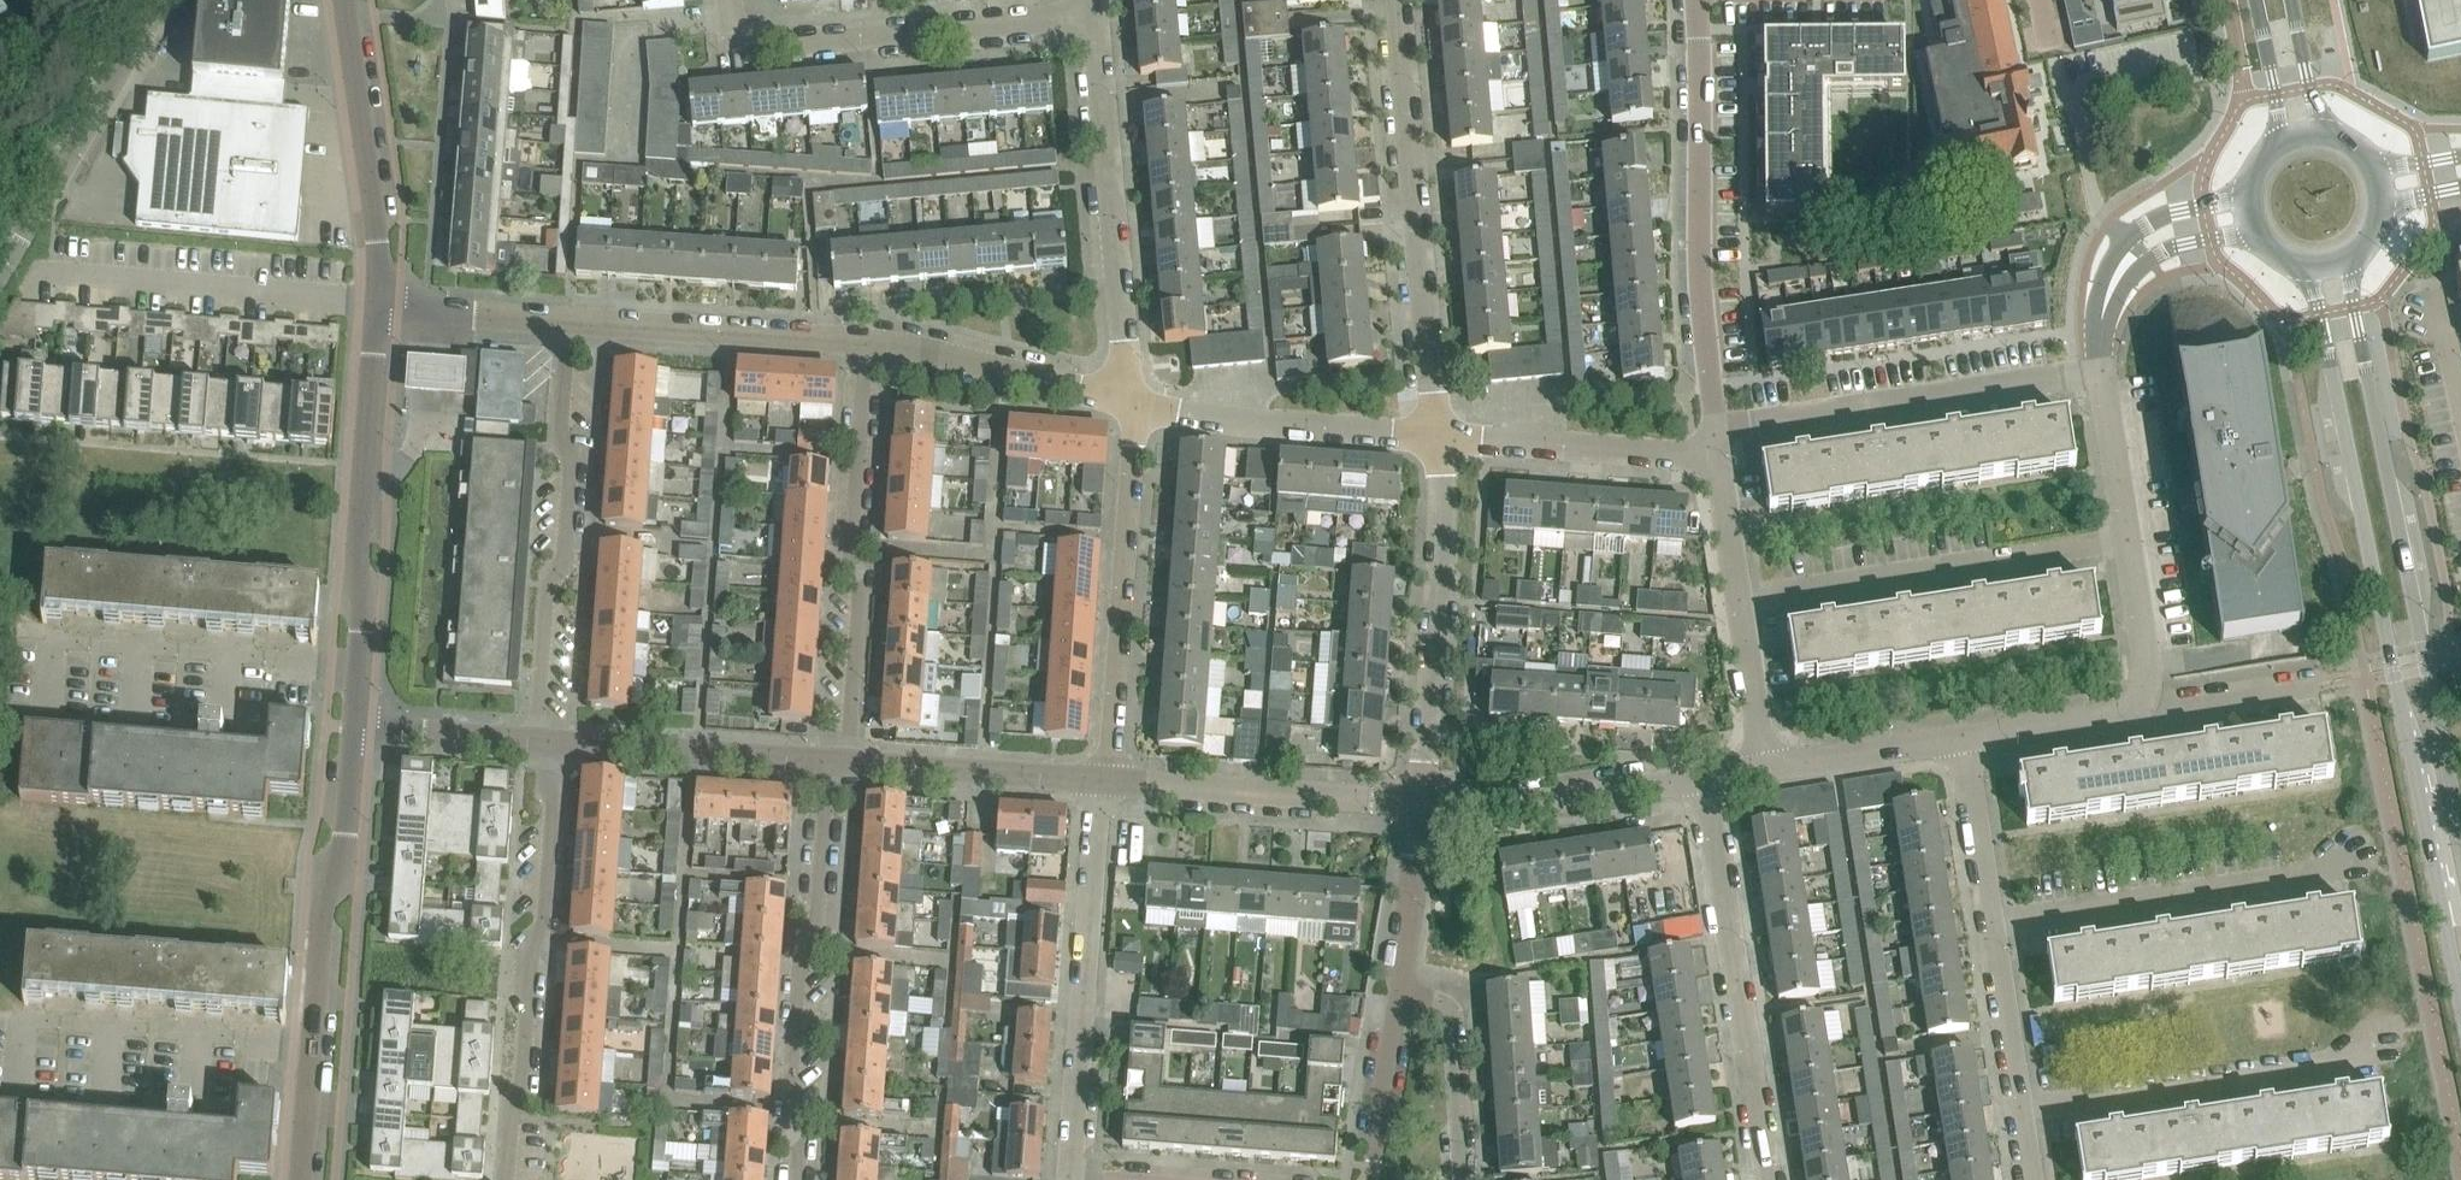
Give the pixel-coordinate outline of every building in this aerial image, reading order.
[(191,96),(188,99),(235,104),(245,0),(200,0),(191,96)] [(289,0),(245,0),(235,104),(282,108),(279,104),(281,84),(282,84),(290,1),(289,0)] [(592,13),(591,0),(579,0),(580,14),(592,13)] [(643,9),(683,5),(683,0),(643,0),(643,9)] [(1176,11),(1175,0),(1134,0),(1136,14),(1176,11)] [(1255,0),(1242,0),(1246,42),(1272,39),(1289,38),(1286,4),(1255,7),(1255,0)] [(1483,26),(1481,0),(1451,0),(1439,1),(1441,30),(1483,26)] [(1538,21),(1536,0),(1522,0),(1524,23),(1538,21)] [(1562,7),(1569,6),(1568,0),(1546,0),(1546,10),(1562,9),(1562,7)] [(1925,57),(1944,144),(1941,145),(1947,176),(2011,163),(2012,169),(2036,164),(2028,129),(2032,128),(2031,127),(2032,127),(2031,120),(2030,120),(2025,96),(2029,95),(2028,92),(2025,78),(2025,75),(2020,76),(2018,65),(2015,66),(2001,0),(1929,0),(1937,37),(1939,36),(1942,47),(1945,46),(1946,53),(1925,57)] [(2117,29),(2167,18),(2163,0),(2111,0),(2117,29)] [(2427,60),(2460,53),(2460,0),(2415,0),(2427,60)] [(1606,34),(1645,31),(1642,2),(1603,5),(1606,34)] [(1,47),(21,30),(0,4),(0,45),(1,47)] [(1224,35),(1235,34),(1233,6),(1221,7),(1224,35)] [(1549,39),(1564,38),(1562,9),(1546,10),(1549,39)] [(1138,43),(1178,39),(1176,11),(1136,14),(1138,43)] [(1527,51),(1541,50),(1538,21),(1524,23),(1524,26),(1509,27),(1511,51),(1527,50),(1527,51)] [(613,26),(594,25),(583,24),(582,40),(612,42),(613,26)] [(1444,59),(1485,55),(1483,26),(1441,30),(1444,59)] [(514,32),(492,30),(468,28),(465,59),(512,63),(512,62),(513,43),(524,44),(525,33),(514,32)] [(1608,63),(1647,60),(1645,31),(1606,34),(1608,63)] [(1306,66),(1346,63),(1343,33),(1303,37),(1306,66)] [(1224,35),(1224,41),(1226,65),(1238,64),(1235,34),(1224,35)] [(1905,35),(1764,37),(1766,214),(1827,213),(1825,89),(1906,88),(1905,35)] [(571,68),(573,45),(573,36),(563,36),(561,67),(571,68)] [(1552,68),(1567,67),(1564,38),(1549,39),(1552,68)] [(1187,69),(1181,70),(1178,39),(1138,43),(1141,73),(1155,72),(1157,87),(1188,84),(1187,69)] [(1261,70),(1260,57),(1274,56),(1272,39),(1246,42),(1249,71),(1261,70)] [(611,56),(612,42),(582,40),(581,54),(611,56)] [(647,44),(647,58),(677,56),(676,41),(647,44)] [(1530,80),(1544,79),(1541,50),(1527,51),(1530,80)] [(610,70),(611,56),(581,54),(580,68),(610,70)] [(1447,88),(1488,84),(1485,55),(1444,59),(1447,88)] [(647,58),(648,73),(678,70),(677,56),(647,58)] [(523,63),(512,62),(512,63),(465,59),(463,85),(521,90),(521,80),(523,63)] [(1611,92),(1650,88),(1647,60),(1608,63),(1611,92)] [(1308,95),(1348,92),(1346,63),(1306,66),(1308,95)] [(569,94),(571,68),(561,67),(559,93),(569,94)] [(1554,97),(1570,95),(1567,67),(1552,68),(1554,97)] [(609,85),(610,70),(580,68),(579,83),(609,85)] [(679,87),(679,80),(678,70),(648,73),(649,87),(679,89),(679,87)] [(1023,113),(1050,111),(1053,110),(1049,70),(1019,73),(1023,113)] [(1251,100),(1263,99),(1261,70),(1249,71),(1251,100)] [(834,73),(837,113),(867,110),(863,71),(834,73)] [(809,116),(837,113),(834,73),(805,76),(809,116)] [(994,116),(1023,113),(1019,73),(990,76),(994,116)] [(780,118),(809,116),(805,76),(776,78),(780,118)] [(965,118),(994,116),(990,76),(962,79),(965,118)] [(751,121),(780,118),(776,78),(747,81),(751,121)] [(937,121),(965,118),(962,79),(933,81),(937,121)] [(1532,109),(1547,107),(1544,79),(1530,80),(1532,109)] [(722,124),(751,121),(747,81),(719,84),(722,124)] [(908,124),(937,121),(933,81),(904,84),(908,124)] [(608,99),(609,85),(579,83),(578,97),(608,99)] [(693,126),(722,124),(719,84),(689,86),(693,126)] [(878,127),(908,124),(904,84),(875,87),(878,127)] [(1449,116),(1491,112),(1488,84),(1447,88),(1449,116)] [(520,100),(521,90),(463,85),(461,111),(508,115),(509,99),(520,100)] [(678,104),(679,98),(679,89),(649,87),(648,102),(678,104)] [(1228,102),(1230,102),(1242,101),(1240,87),(1227,88),(1228,102)] [(1613,121),(1629,120),(1653,118),(1650,88),(1611,92),(1613,121)] [(1311,123),(1351,120),(1348,92),(1308,95),(1311,123)] [(568,119),(569,94),(559,93),(557,119),(565,119),(576,120),(576,119),(568,119)] [(235,104),(188,99),(148,95),(146,121),(131,120),(127,160),(123,163),(139,187),(136,225),(223,233),(235,104)] [(1554,97),(1557,123),(1572,122),(1570,95),(1554,97)] [(607,114),(608,99),(578,97),(577,112),(607,114)] [(1254,127),(1266,126),(1263,99),(1251,100),(1254,127)] [(1232,131),(1244,130),(1242,101),(1230,102),(1232,131)] [(677,118),(678,111),(678,104),(648,102),(647,116),(677,118)] [(309,111),(282,108),(235,104),(223,233),(297,240),(309,111)] [(1187,133),(1186,130),(1184,106),(1144,109),(1147,139),(1187,133)] [(1535,136),(1549,135),(1547,107),(1532,109),(1535,136)] [(506,131),(508,115),(461,111),(459,137),(516,141),(517,132),(506,131)] [(606,128),(607,114),(577,112),(576,126),(606,128)] [(1452,146),(1476,144),(1493,142),(1491,112),(1449,116),(1452,146)] [(677,125),(677,124),(677,118),(647,116),(647,131),(676,133),(677,125)] [(575,128),(576,120),(565,119),(565,128),(564,145),(574,146),(575,128)] [(1313,153),(1353,149),(1351,120),(1311,123),(1296,124),(1299,153),(1313,151),(1313,153)] [(676,137),(675,147),(691,148),(690,126),(677,125),(676,133),(676,137)] [(605,143),(606,128),(576,126),(575,140),(605,143)] [(1257,158),(1269,157),(1266,126),(1254,127),(1257,158)] [(1235,160),(1247,159),(1244,130),(1232,131),(1235,160)] [(675,147),(676,137),(676,133),(647,131),(646,145),(675,147)] [(1189,164),(1189,163),(1206,161),(1203,132),(1187,133),(1147,139),(1149,167),(1189,164)] [(516,151),(516,141),(459,137),(457,163),(517,168),(518,151),(516,151)] [(604,157),(605,143),(575,140),(574,155),(604,157)] [(1533,172),(1545,171),(1543,142),(1513,144),(1515,173),(1533,172)] [(783,157),(772,157),(769,143),(755,144),(756,155),(754,155),(753,167),(783,169),(783,157)] [(572,172),(574,146),(564,145),(562,171),(572,172)] [(674,161),(675,150),(675,147),(646,145),(645,159),(646,159),(674,161)] [(1605,178),(1646,174),(1643,145),(1602,149),(1605,178)] [(1316,182),(1356,178),(1353,149),(1313,153),(1316,182)] [(684,162),(685,150),(675,150),(674,161),(678,162),(684,162)] [(725,153),(694,151),(685,150),(684,162),(690,162),(724,165),(725,153)] [(1028,166),(1057,163),(1056,151),(1027,154),(1028,166)] [(1556,183),(1568,181),(1565,152),(1553,153),(1556,183)] [(753,167),(754,155),(725,153),(724,165),(753,167)] [(999,168),(1028,166),(1027,154),(998,157),(999,168)] [(812,171),(813,160),(783,157),(783,169),(812,171)] [(970,171),(999,168),(998,157),(969,159),(970,171)] [(1259,187),(1271,186),(1269,157),(1257,158),(1259,187)] [(678,162),(674,161),(646,159),(645,169),(644,169),(644,170),(663,179),(677,181),(678,162)] [(941,174),(970,171),(969,159),(940,162),(941,174)] [(1237,189),(1249,188),(1247,159),(1235,160),(1237,189)] [(841,173),(842,162),(813,160),(812,171),(841,173)] [(690,162),(684,162),(678,162),(677,181),(689,182),(690,162)] [(842,162),(841,173),(871,175),(872,164),(842,162)] [(913,176),(941,174),(940,162),(912,165),(913,176)] [(519,168),(517,168),(457,163),(455,189),(512,193),(513,183),(517,184),(519,168)] [(1152,196),(1192,193),(1189,164),(1149,167),(1152,196)] [(614,185),(615,166),(603,165),(602,184),(614,185)] [(883,179),(913,176),(912,165),(882,167),(883,179)] [(644,170),(644,169),(615,166),(614,185),(642,188),(644,170)] [(571,198),(572,172),(562,171),(560,197),(571,198)] [(1535,201),(1547,200),(1545,171),(1533,172),(1535,201)] [(1031,188),(1059,185),(1058,173),(1030,176),(1031,188)] [(1608,207),(1648,203),(1646,174),(1605,178),(1608,207)] [(739,195),(740,176),(728,175),(727,194),(739,195)] [(752,177),(740,176),(739,195),(751,196),(752,177)] [(1001,190),(1031,188),(1030,176),(1000,178),(1001,190)] [(1458,208),(1498,204),(1495,176),(1455,179),(1458,208)] [(1003,216),(1001,190),(1000,178),(971,181),(972,193),(984,192),(985,197),(994,197),(995,216),(1003,216)] [(1318,211),(1334,210),(1358,208),(1356,178),(1316,182),(1318,211)] [(777,198),(801,200),(802,181),(778,179),(777,198)] [(943,195),(972,193),(971,181),(942,184),(943,195)] [(1558,211),(1570,210),(1568,181),(1556,183),(1558,211)] [(915,198),(943,195),(942,184),(914,186),(915,198)] [(886,201),(915,198),(914,186),(885,189),(886,201)] [(1291,214),(1274,215),(1271,186),(1259,187),(1263,231),(1293,228),(1291,214)] [(1240,217),(1252,216),(1249,188),(1237,189),(1240,217)] [(511,203),(512,193),(455,189),(453,214),(499,218),(500,202),(511,203)] [(857,203),(886,201),(885,189),(856,191),(857,203)] [(834,205),(857,203),(856,191),(814,195),(817,228),(836,227),(834,205)] [(1155,225),(1194,221),(1192,193),(1152,196),(1155,225)] [(569,223),(571,198),(560,197),(559,223),(569,223)] [(1538,230),(1550,229),(1547,200),(1535,201),(1538,230)] [(1610,236),(1651,232),(1648,203),(1608,207),(1610,236)] [(1460,237),(1501,233),(1498,204),(1458,208),(1460,237)] [(1561,240),(1573,239),(1570,210),(1558,211),(1561,240)] [(498,234),(499,218),(453,214),(451,240),(508,245),(509,235),(498,234)] [(1037,269),(1034,229),(1033,214),(1003,216),(1005,231),(1008,271),(1037,269)] [(1242,246),(1254,245),(1252,216),(1240,217),(1242,246)] [(611,235),(609,235),(610,221),(580,219),(576,274),(608,276),(611,235)] [(1157,254),(1197,250),(1194,221),(1155,225),(1157,254)] [(568,249),(569,223),(559,223),(558,231),(546,230),(545,248),(557,249),(568,249)] [(1034,229),(1037,269),(1066,266),(1063,226),(1034,229)] [(1265,246),(1277,245),(1294,244),(1293,228),(1263,231),(1265,246)] [(1541,259),(1553,258),(1550,229),(1538,230),(1541,259)] [(979,274),(1008,271),(1005,231),(976,234),(979,274)] [(1613,264),(1653,261),(1651,232),(1610,236),(1613,264)] [(1463,266),(1503,262),(1501,233),(1460,237),(1463,266)] [(950,276),(979,274),(976,234),(947,236),(950,276)] [(639,278),(642,238),(611,235),(608,276),(639,278)] [(2020,235),(2005,237),(2006,249),(2022,247),(2020,235)] [(922,279),(950,276),(947,236),(918,239),(922,279)] [(2005,237),(1989,240),(1991,251),(2006,249),(2005,237)] [(670,281),(673,240),(642,238),(639,278),(670,281)] [(893,281),(922,279),(918,239),(889,241),(893,281)] [(1564,269),(1576,268),(1573,239),(1561,240),(1564,269)] [(507,255),(508,245),(451,240),(448,267),(495,271),(496,254),(507,255)] [(702,283),(704,242),(673,240),(670,281),(702,283)] [(864,284),(893,281),(889,241),(860,244),(864,284)] [(733,285),(736,244),(704,242),(702,283),(733,285)] [(1311,277),(1363,272),(1360,242),(1318,245),(1320,263),(1299,265),(1300,266),(1267,269),(1268,281),(1281,280),(1311,277)] [(1973,242),(1958,245),(1959,256),(1975,254),(1973,242)] [(764,287),(767,246),(736,244),(733,285),(764,287)] [(834,287),(864,284),(860,244),(831,246),(834,287)] [(1245,275),(1257,274),(1254,245),(1242,246),(1245,275)] [(1958,245),(1942,247),(1944,259),(1959,256),(1958,245)] [(767,246),(764,287),(796,289),(799,248),(767,246)] [(1936,248),(1920,250),(1922,262),(1938,260),(1936,248)] [(566,277),(568,249),(557,249),(555,276),(566,277)] [(1160,283),(1199,279),(1197,250),(1157,254),(1160,283)] [(1909,252),(1894,254),(1895,266),(1911,264),(1909,252)] [(1887,255),(1872,257),(1874,269),(1889,267),(1887,255)] [(1872,257),(1856,260),(1858,272),(1874,269),(1872,257)] [(1543,288),(1555,287),(1553,258),(1541,259),(1543,288)] [(1616,293),(1656,290),(1653,261),(1613,264),(1616,293)] [(1850,261),(1834,263),(1836,275),(1852,273),(1850,261)] [(1465,295),(1506,291),(1503,262),(1463,266),(1465,295)] [(1824,265),(1808,267),(1810,279),(1825,277),(1824,265)] [(1566,298),(1578,297),(1576,268),(1564,269),(1566,298)] [(1797,269),(1782,271),(1784,283),(1799,281),(1797,269)] [(1782,271),(1766,273),(1768,285),(1784,283),(1782,271)] [(2045,300),(2043,283),(2039,284),(2037,271),(2010,275),(2019,329),(2046,325),(2043,310),(2042,301),(2044,300),(2045,300)] [(1324,306),(1366,302),(1363,272),(1311,277),(1313,307),(1324,306)] [(1247,304),(1259,303),(1257,274),(1245,275),(1247,304)] [(2019,329),(2010,275),(2009,275),(2010,281),(1986,284),(1993,333),(2019,329)] [(1162,312),(1202,308),(1199,279),(1160,283),(1162,312)] [(1270,310),(1283,309),(1281,280),(1268,281),(1270,310)] [(1971,333),(1963,282),(1942,285),(1950,336),(1971,333)] [(1993,333),(1986,284),(1965,287),(1965,282),(1963,282),(1971,333),(1991,330),(1992,333),(1993,333)] [(1950,336),(1942,285),(1921,288),(1928,340),(1950,336)] [(1546,316),(1558,315),(1555,287),(1543,288),(1546,316)] [(1928,340),(1921,288),(1919,289),(1920,294),(1900,297),(1907,343),(1928,340)] [(1618,322),(1658,318),(1656,290),(1616,293),(1618,322)] [(1468,323),(1508,320),(1506,291),(1465,295),(1468,323)] [(1886,346),(1878,295),(1856,298),(1864,350),(1886,346)] [(1907,343),(1900,297),(1880,300),(1879,295),(1878,295),(1886,346),(1907,343)] [(1569,326),(1581,325),(1578,297),(1566,298),(1569,326)] [(1864,350),(1856,298),(1835,301),(1843,353),(1844,353),(1864,350)] [(20,304),(21,300),(15,300),(3,322),(19,323),(18,337),(35,339),(36,328),(38,305),(20,304)] [(1843,353),(1835,301),(1813,305),(1822,359),(1823,359),(1822,356),(1843,353)] [(1327,336),(1369,332),(1366,302),(1324,306),(1327,336)] [(64,324),(65,304),(55,303),(55,307),(38,305),(36,328),(53,330),(54,323),(64,324)] [(1262,332),(1259,303),(1247,304),(1250,333),(1262,332)] [(75,308),(75,304),(65,304),(64,324),(74,325),(73,331),(90,332),(92,310),(75,308)] [(1822,359),(1813,305),(1812,305),(1813,311),(1790,314),(1789,308),(1788,309),(1796,363),(1822,359)] [(118,328),(120,308),(110,307),(110,311),(92,310),(90,332),(108,334),(109,327),(118,328)] [(130,313),(130,309),(120,308),(118,328),(128,329),(128,335),(145,337),(147,314),(130,313)] [(1205,337),(1202,308),(1162,312),(1165,341),(1190,339),(1204,337),(1205,337)] [(1283,309),(1270,310),(1271,321),(1284,320),(1283,309)] [(1796,363),(1788,309),(1760,313),(1766,352),(1769,367),(1796,363)] [(173,333),(175,312),(165,312),(165,316),(147,314),(145,337),(163,338),(163,332),(173,333)] [(184,318),(185,313),(175,312),(173,333),(183,333),(183,339),(200,341),(202,319),(184,318)] [(1560,346),(1558,315),(1546,316),(1548,347),(1560,346)] [(228,337),(229,317),(220,316),(219,320),(202,319),(200,341),(218,342),(218,336),(228,337)] [(239,321),(239,318),(229,317),(228,337),(238,338),(237,344),(255,345),(256,323),(239,321)] [(1621,351),(1661,347),(1658,318),(1618,322),(1621,351)] [(283,341),(284,321),(274,320),(274,324),(256,323),(255,345),(272,347),(273,341),(283,341)] [(1511,350),(1508,320),(1468,323),(1471,354),(1488,352),(1503,351),(1511,350)] [(294,326),(294,322),(284,321),(283,341),(293,342),(292,350),(309,351),(311,328),(294,326)] [(327,345),(338,346),(340,326),(329,325),(329,329),(311,328),(309,351),(327,353),(327,345)] [(1571,355),(1583,354),(1581,325),(1569,326),(1571,355)] [(1265,362),(1262,332),(1250,333),(1247,334),(1250,363),(1265,362)] [(1327,336),(1330,367),(1372,363),(1369,332),(1327,336)] [(1250,363),(1247,334),(1233,335),(1236,365),(1250,363)] [(1236,365),(1233,335),(1219,336),(1221,366),(1236,365)] [(1221,366),(1219,336),(1205,337),(1204,337),(1207,367),(1221,366)] [(1207,367),(1204,337),(1190,339),(1192,369),(1207,367)] [(1563,375),(1561,351),(1560,346),(1548,347),(1546,347),(1549,377),(1563,375)] [(405,384),(464,388),(467,351),(408,347),(405,384)] [(1549,377),(1546,347),(1532,348),(1534,378),(1549,377)] [(1623,380),(1635,379),(1664,377),(1661,347),(1621,351),(1623,380)] [(1534,378),(1532,348),(1517,350),(1520,379),(1534,378)] [(2178,362),(2220,640),(2303,627),(2280,476),(2287,475),(2285,464),(2278,465),(2261,349),(2178,362)] [(1520,379),(1517,350),(1511,350),(1503,351),(1505,381),(1520,379)] [(0,418),(28,420),(34,353),(22,351),(20,369),(4,368),(0,418)] [(1505,381),(1503,351),(1488,352),(1491,382),(1505,381)] [(46,358),(43,355),(34,353),(28,420),(56,422),(60,373),(55,372),(52,365),(46,358)] [(475,435),(507,438),(508,438),(509,424),(520,425),(520,423),(534,425),(536,406),(522,405),(525,358),(481,354),(481,357),(462,355),(459,392),(478,393),(475,435)] [(1586,384),(1584,360),(1583,354),(1571,355),(1574,385),(1586,384)] [(1308,378),(1307,369),(1307,361),(1276,364),(1277,381),(1308,378)] [(769,403),(772,366),(739,364),(737,401),(769,403)] [(618,365),(615,397),(652,399),(653,392),(655,368),(618,365)] [(801,405),(803,368),(772,366),(769,403),(801,405)] [(833,408),(836,371),(803,368),(801,405),(833,408)] [(56,422),(83,424),(87,375),(60,373),(56,422)] [(719,397),(721,374),(709,373),(707,396),(719,397)] [(83,424),(110,427),(114,377),(87,375),(83,424)] [(110,427),(138,429),(142,379),(114,377),(110,427)] [(138,429),(165,431),(169,381),(142,379),(138,429)] [(1624,390),(1636,389),(1635,379),(1623,380),(1624,390)] [(165,431),(193,433),(197,384),(169,381),(165,431)] [(193,433),(220,435),(224,386),(197,384),(193,433)] [(1574,395),(1586,394),(1586,384),(1574,385),(1574,395)] [(220,435),(247,438),(251,388),(224,386),(220,435)] [(275,440),(276,428),(279,390),(251,388),(247,438),(275,440)] [(275,440),(302,442),(306,393),(279,390),(276,428),(275,440)] [(302,442),(330,444),(334,395),(306,393),(302,442)] [(615,397),(613,429),(650,432),(650,431),(651,417),(668,418),(669,419),(671,402),(671,400),(668,400),(652,399),(615,397)] [(897,410),(895,440),(947,444),(948,444),(950,415),(935,414),(935,413),(897,410)] [(704,436),(716,437),(718,415),(706,414),(704,436)] [(990,440),(992,417),(980,416),(978,440),(990,440)] [(1771,512),(2074,465),(2067,416),(2035,421),(2034,416),(2021,418),(2022,423),(1960,433),(1959,428),(1945,430),(1946,435),(1884,444),(1884,440),(1870,442),(1871,446),(1809,456),(1809,451),(1795,453),(1796,458),(1764,463),(1771,512)] [(1040,463),(1043,425),(1011,422),(1006,486),(1026,488),(1029,462),(1040,463)] [(1072,465),(1075,427),(1043,425),(1040,463),(1072,465)] [(1081,494),(1102,496),(1107,430),(1075,427),(1072,465),(1083,466),(1081,494)] [(613,429),(610,461),(647,463),(650,432),(613,429)] [(758,430),(734,429),(733,441),(757,442),(758,430)] [(798,450),(799,433),(775,431),(775,444),(794,445),(798,450)] [(798,450),(830,452),(831,434),(799,432),(799,433),(798,450)] [(714,461),(716,437),(704,436),(702,460),(714,461)] [(895,443),(893,474),(930,477),(945,478),(947,444),(895,440),(895,443)] [(471,485),(526,490),(528,464),(535,464),(537,449),(532,449),(502,447),(502,446),(461,443),(460,458),(473,459),(471,485)] [(1222,479),(1225,448),(1183,445),(1180,476),(1222,479)] [(1271,483),(1274,452),(1254,451),(1252,481),(1271,483)] [(1309,498),(1311,456),(1281,454),(1278,496),(1309,498)] [(1339,501),(1342,458),(1311,456),(1309,498),(1308,511),(1338,513),(1339,501)] [(975,480),(987,481),(989,458),(976,457),(975,480)] [(1368,503),(1372,461),(1342,458),(1339,501),(1342,501),(1342,506),(1366,508),(1367,503),(1368,503)] [(735,492),(735,483),(737,460),(725,459),(723,482),(723,492),(735,492)] [(608,492),(644,495),(644,494),(658,495),(662,495),(664,465),(663,465),(647,463),(610,461),(608,492)] [(1399,506),(1402,463),(1372,461),(1368,503),(1399,506)] [(828,466),(804,465),(790,463),(788,496),(826,499),(828,466)] [(893,474),(890,506),(928,509),(930,477),(893,474)] [(1220,509),(1222,479),(1180,476),(1178,506),(1220,509)] [(699,499),(711,500),(713,479),(701,478),(699,499)] [(985,505),(987,481),(975,480),(973,504),(985,505)] [(1269,512),(1271,483),(1252,481),(1249,510),(1269,512)] [(523,529),(526,490),(471,485),(468,525),(523,529)] [(1533,532),(1537,490),(1507,488),(1503,530),(1533,532)] [(1564,534),(1567,492),(1537,490),(1533,532),(1532,546),(1563,548),(1564,534)] [(608,492),(605,525),(629,527),(641,528),(642,524),(656,525),(658,495),(644,494),(644,495),(608,492)] [(734,501),(735,492),(723,492),(720,522),(732,523),(734,501)] [(1594,537),(1597,495),(1567,492),(1564,534),(1594,537)] [(1624,539),(1628,497),(1597,495),(1594,537),(1624,539)] [(824,530),(826,499),(788,496),(786,527),(824,530)] [(1654,541),(1658,499),(1628,497),(1624,539),(1654,541)] [(709,525),(711,500),(699,499),(697,524),(709,525)] [(1658,499),(1654,541),(1685,544),(1688,502),(1658,499)] [(890,506),(888,538),(912,540),(926,541),(928,509),(890,506)] [(1218,539),(1220,509),(1178,506),(1176,536),(1218,539)] [(1004,509),(1003,521),(1026,523),(1027,511),(1004,509)] [(1041,513),(1040,524),(1068,527),(1069,516),(1041,513)] [(1100,529),(1101,517),(1078,515),(1077,527),(1100,529)] [(971,521),(970,545),(982,546),(983,522),(971,521)] [(730,547),(732,523),(720,522),(718,546),(730,547)] [(520,568),(523,529),(468,525),(465,564),(520,568)] [(821,562),(824,530),(786,527),(783,559),(821,562)] [(1254,542),(1274,543),(1275,531),(1255,530),(1254,542)] [(1305,548),(1304,548),(1306,533),(1298,533),(1297,547),(1293,547),(1292,555),(1274,553),(1273,564),(1291,565),(1291,567),(1304,568),(1305,548)] [(1215,569),(1218,539),(1176,536),(1173,566),(1215,569)] [(1004,541),(1002,565),(1014,565),(1016,542),(1004,541)] [(1273,555),(1274,543),(1254,542),(1253,554),(1273,555)] [(1365,565),(1366,545),(1353,544),(1352,564),(1365,565)] [(1058,576),(1058,578),(1096,581),(1098,548),(1074,546),(1067,546),(1060,545),(1058,576)] [(1376,566),(1377,546),(1366,545),(1365,565),(1376,566)] [(640,549),(627,548),(603,546),(601,579),(638,580),(640,549)] [(1334,551),(1317,549),(1305,548),(1304,568),(1333,570),(1334,551)] [(819,594),(821,562),(783,559),(781,591),(819,594)] [(283,630),(297,631),(315,632),(319,587),(286,584),(287,580),(273,578),(272,583),(196,577),(197,572),(183,571),(183,575),(94,568),(95,564),(81,563),(81,567),(48,564),(44,610),(76,613),(76,615),(91,616),(91,614),(122,617),(121,622),(148,624),(148,619),(178,621),(178,623),(193,625),(194,622),(224,625),(223,630),(237,632),(238,626),(268,629),(268,631),(283,632),(283,630)] [(716,586),(728,587),(729,564),(717,563),(716,586)] [(517,608),(520,568),(465,564),(462,604),(517,608)] [(692,584),(704,585),(706,565),(694,564),(692,584)] [(1213,599),(1215,569),(1173,566),(1171,596),(1213,599)] [(931,569),(918,568),(894,567),(892,599),(928,602),(928,601),(945,602),(946,585),(930,584),(931,569)] [(1390,606),(1393,574),(1354,571),(1352,603),(1390,606)] [(976,573),(975,596),(987,597),(988,574),(976,573)] [(1295,599),(1296,587),(1298,587),(1299,577),(1280,575),(1279,586),(1278,586),(1277,586),(1276,598),(1295,599)] [(1058,578),(1056,610),(1094,612),(1096,581),(1058,578)] [(638,580),(601,579),(598,610),(635,613),(653,614),(655,581),(638,580)] [(1529,602),(1531,582),(1518,581),(1517,601),(1529,602)] [(999,606),(1010,606),(1012,583),(1001,582),(999,606)] [(1531,582),(1529,602),(1541,603),(1542,583),(1531,582)] [(1797,679),(2100,633),(2092,583),(2060,588),(2060,583),(2046,585),(2047,590),(1985,599),(1985,595),(1971,597),(1972,602),(1910,611),(1909,606),(1896,609),(1896,613),(1835,622),(1834,618),(1820,620),(1821,625),(1789,630),(1797,679)] [(702,611),(704,585),(692,584),(690,610),(702,611)] [(726,611),(728,587),(716,586),(714,610),(726,611)] [(1589,606),(1590,587),(1578,586),(1577,605),(1589,606)] [(1619,602),(1601,600),(1602,588),(1590,587),(1589,606),(1601,607),(1619,610),(1619,602)] [(781,591),(766,590),(764,620),(779,622),(779,623),(816,625),(819,594),(781,591)] [(1249,590),(1248,602),(1268,603),(1269,591),(1249,590)] [(1649,611),(1650,591),(1638,590),(1637,610),(1649,611)] [(1569,604),(1571,592),(1560,591),(1559,602),(1569,604)] [(1688,594),(1662,592),(1650,591),(1649,611),(1687,614),(1688,594)] [(1211,626),(1213,599),(1171,596),(1169,626),(1227,631),(1228,628),(1211,626)] [(1295,611),(1295,599),(1276,598),(1275,610),(1276,610),(1274,629),(1287,631),(1288,611),(1295,611)] [(926,630),(928,602),(892,599),(890,627),(926,630)] [(1248,602),(1247,614),(1249,614),(1267,615),(1268,603),(1248,602)] [(1388,638),(1390,606),(1352,603),(1349,635),(1388,638)] [(514,647),(517,608),(462,604),(459,643),(514,647)] [(1008,629),(1010,606),(999,606),(998,628),(1008,629)] [(1530,610),(1516,608),(1492,607),(1492,610),(1481,609),(1480,619),(1516,622),(1516,627),(1522,628),(1522,632),(1528,632),(1530,610)] [(633,644),(635,613),(598,610),(596,642),(633,644)] [(1056,610),(1054,641),(1091,644),(1094,612),(1056,610)] [(1528,632),(1535,633),(1540,633),(1542,610),(1530,610),(1528,632)] [(1591,634),(1592,614),(1580,613),(1579,633),(1591,634)] [(972,634),(984,635),(985,615),(974,614),(972,634)] [(1592,614),(1591,634),(1603,634),(1604,615),(1592,614)] [(699,649),(701,628),(701,617),(675,615),(674,625),(689,626),(687,648),(699,649)] [(1653,638),(1655,619),(1643,618),(1641,637),(1653,638)] [(1687,621),(1663,619),(1655,619),(1653,638),(1664,638),(1663,644),(1684,646),(1684,641),(1685,641),(1687,621)] [(814,657),(816,625),(779,623),(777,654),(814,657)] [(711,649),(723,650),(724,627),(713,626),(711,649)] [(1225,659),(1227,631),(1169,626),(1166,656),(1208,659),(1209,658),(1225,659)] [(884,628),(883,639),(889,640),(887,661),(924,664),(924,662),(938,663),(940,633),(926,633),(926,630),(890,627),(890,629),(884,628)] [(1386,669),(1388,638),(1349,635),(1335,633),(1332,664),(1336,664),(1386,669)] [(982,661),(984,635),(972,634),(970,660),(982,661)] [(1039,640),(1037,672),(1051,673),(1089,676),(1091,644),(1054,641),(1039,640)] [(648,645),(633,644),(596,642),(594,674),(630,676),(632,660),(647,661),(648,645)] [(512,673),(514,647),(459,643),(457,669),(444,668),(443,683),(483,687),(483,686),(514,688),(514,689),(518,689),(519,674),(512,673)] [(995,669),(1005,669),(1007,647),(996,647),(995,669)] [(697,674),(699,649),(687,648),(685,673),(697,674)] [(1271,660),(1291,661),(1292,650),(1272,648),(1271,660)] [(721,674),(723,650),(711,649),(709,673),(721,674)] [(1244,662),(1264,663),(1264,651),(1245,650),(1244,662)] [(1557,667),(1586,668),(1586,654),(1558,653),(1557,667)] [(812,689),(814,657),(777,654),(774,686),(812,689)] [(1619,668),(1642,670),(1642,657),(1620,655),(1619,668)] [(1206,689),(1208,659),(1166,656),(1164,686),(1206,689)] [(1290,674),(1291,661),(1271,660),(1270,672),(1271,672),(1269,691),(1292,693),(1293,674),(1290,674)] [(924,665),(924,664),(887,661),(885,692),(922,695),(922,691),(936,692),(938,666),(924,665)] [(1494,661),(1489,716),(1514,718),(1521,719),(1525,667),(1525,664),(1494,661)] [(1263,675),(1264,663),(1244,662),(1243,674),(1263,675)] [(1386,669),(1336,664),(1332,664),(1330,664),(1327,696),(1383,700),(1386,669)] [(1525,667),(1521,719),(1553,721),(1556,669),(1525,667)] [(1587,672),(1584,723),(1615,726),(1615,725),(1618,687),(1617,687),(1618,669),(1588,667),(1587,672)] [(1004,693),(1005,669),(995,669),(993,692),(1004,693)] [(1556,669),(1553,721),(1584,723),(1587,672),(1556,669)] [(1615,725),(1615,726),(1639,728),(1646,728),(1649,689),(1650,674),(1651,672),(1618,669),(1617,687),(1618,687),(1615,725)] [(1051,673),(1049,704),(1087,707),(1089,676),(1051,673)] [(630,679),(630,676),(594,674),(591,706),(628,709),(628,705),(638,706),(641,702),(642,701),(643,683),(642,682),(638,679),(630,679)] [(1649,689),(1646,728),(1653,729),(1678,731),(1680,711),(1694,712),(1697,677),(1650,674),(1649,689)] [(968,677),(967,700),(979,701),(980,678),(968,677)] [(809,721),(812,689),(774,686),(772,719),(809,721)] [(1204,719),(1206,689),(1164,686),(1162,716),(1204,719)] [(683,713),(694,713),(696,690),(684,689),(683,713)] [(706,714),(718,715),(720,691),(708,691),(706,714)] [(1259,724),(1260,711),(1261,693),(1244,691),(1243,710),(1241,709),(1240,721),(1235,721),(1235,722),(1259,724)] [(1291,712),(1292,693),(1269,691),(1267,723),(1287,724),(1288,712),(1291,712)] [(921,697),(922,695),(885,692),(882,727),(937,730),(939,699),(921,697)] [(1381,731),(1383,700),(1327,696),(1325,727),(1342,728),(1381,731)] [(1049,713),(1047,737),(1051,738),(1059,738),(1084,740),(1087,707),(1049,704),(1049,713)] [(976,733),(976,732),(978,710),(966,709),(964,733),(976,733)] [(1002,734),(1002,733),(1004,711),(992,710),(990,733),(1002,734)] [(1202,750),(1204,719),(1162,716),(1159,747),(1202,750)] [(92,805),(93,803),(266,817),(268,794),(302,797),(308,721),(270,718),(268,752),(221,748),(223,723),(201,721),(200,736),(201,736),(199,753),(83,744),(84,732),(25,727),(20,799),(92,805)] [(1256,762),(1259,724),(1235,722),(1232,761),(1256,762)] [(1288,765),(1291,725),(1287,724),(1267,723),(1265,763),(1288,765)] [(1378,763),(1381,731),(1342,728),(1339,760),(1378,763)] [(2024,797),(2029,823),(2029,824),(2332,777),(2324,728),(2292,733),(2291,728),(2278,730),(2279,735),(2217,744),(2216,740),(2203,742),(2204,746),(2142,756),(2141,751),(2127,753),(2128,758),(2066,768),(2066,763),(2052,765),(2053,770),(2021,774),(2023,787),(2019,788),(2020,798),(2024,797)] [(454,828),(456,798),(430,796),(432,767),(403,765),(401,799),(405,800),(405,807),(400,807),(399,824),(454,828)] [(454,828),(509,832),(510,816),(505,815),(509,773),(484,771),(482,800),(456,798),(454,828)] [(586,773),(583,806),(620,808),(634,809),(634,805),(636,781),(622,780),(623,776),(586,773)] [(1891,805),(1894,805),(1905,803),(1900,773),(1886,776),(1891,805)] [(1876,808),(1891,805),(1886,776),(1872,778),(1876,808)] [(1862,810),(1876,808),(1872,778),(1857,780),(1862,810)] [(680,813),(682,781),(670,780),(669,803),(668,812),(680,813)] [(1859,810),(1862,810),(1857,780),(1843,782),(1852,841),(1864,840),(1862,829),(1881,826),(1879,812),(1860,815),(1859,810)] [(726,823),(729,786),(697,784),(692,847),(707,848),(709,822),(726,823)] [(1838,814),(1833,784),(1819,786),(1824,816),(1826,816),(1838,814)] [(758,825),(761,788),(729,786),(726,823),(729,823),(727,840),(756,842),(758,825)] [(1809,818),(1824,816),(1819,786),(1804,788),(1809,818)] [(788,856),(793,790),(761,788),(758,825),(775,826),(773,855),(788,856)] [(1795,820),(1809,818),(1804,788),(1790,791),(1795,820)] [(1780,823),(1792,821),(1795,820),(1790,791),(1775,793),(1780,823)] [(867,796),(865,828),(903,831),(905,814),(931,816),(933,801),(867,796)] [(1898,834),(1938,828),(1933,799),(1905,803),(1894,805),(1898,834)] [(951,802),(949,822),(960,823),(961,803),(951,802)] [(997,834),(997,838),(999,838),(998,852),(1030,854),(1030,852),(1031,837),(1033,808),(999,805),(997,829),(997,834)] [(581,831),(581,837),(617,840),(620,808),(583,806),(581,831)] [(1031,837),(1030,852),(1057,854),(1063,854),(1067,810),(1033,808),(1031,837)] [(677,845),(680,813),(668,812),(667,822),(665,844),(677,845)] [(1842,843),(1838,814),(1826,816),(1827,824),(1817,826),(1820,845),(1830,844),(1830,845),(1842,843)] [(1757,856),(1797,850),(1792,821),(1780,823),(1753,827),(1757,856)] [(451,858),(454,828),(399,824),(398,840),(402,841),(402,848),(397,848),(394,881),(423,884),(425,856),(451,858)] [(507,849),(509,832),(454,828),(451,858),(477,860),(475,888),(500,890),(503,848),(507,849)] [(865,828),(862,859),(918,863),(919,846),(920,832),(903,831),(865,828)] [(1902,863),(1942,857),(1938,828),(1898,834),(1902,863)] [(953,845),(951,865),(964,866),(966,833),(965,833),(964,846),(953,845)] [(964,866),(980,867),(982,834),(966,833),(964,866)] [(1619,838),(1625,880),(1656,876),(1649,834),(1619,838)] [(581,837),(578,869),(615,872),(615,870),(629,871),(631,842),(617,840),(581,837)] [(1595,885),(1625,880),(1619,838),(1589,843),(1595,885)] [(1856,870),(1868,868),(1864,840),(1852,841),(1856,870)] [(1566,889),(1595,885),(1589,843),(1559,848),(1566,889)] [(1835,874),(1847,872),(1842,843),(1830,845),(1832,856),(1818,858),(1821,874),(1835,872),(1835,874)] [(675,877),(677,845),(665,844),(664,868),(663,876),(675,877)] [(1536,894),(1566,889),(1559,848),(1529,852),(1536,894)] [(1761,885),(1801,879),(1797,850),(1757,856),(1761,885)] [(1505,899),(1536,894),(1529,852),(1499,857),(1505,899)] [(723,871),(724,859),(693,856),(692,868),(723,871)] [(1907,891),(1946,885),(1942,857),(1902,863),(1907,891)] [(754,873),(755,861),(724,859),(723,871),(754,873)] [(862,859),(860,887),(916,892),(917,876),(918,863),(862,859)] [(755,861),(754,873),(773,875),(774,863),(755,861)] [(951,865),(950,885),(962,885),(964,866),(951,865)] [(1175,925),(1180,873),(1169,872),(1169,868),(1149,866),(1145,923),(1175,925)] [(1861,899),(1872,897),(1868,868),(1856,870),(1861,899)] [(578,869),(576,901),(612,904),(615,872),(578,869)] [(1207,916),(1210,871),(1191,869),(1191,874),(1180,873),(1175,925),(1175,929),(1206,931),(1207,916)] [(1236,918),(1240,877),(1229,877),(1229,872),(1210,871),(1207,916),(1236,918)] [(1839,902),(1851,900),(1847,872),(1835,874),(1839,902)] [(1267,921),(1270,876),(1251,874),(1250,878),(1240,877),(1236,918),(1267,921)] [(672,908),(675,877),(663,876),(661,907),(672,908)] [(1296,923),(1300,882),(1289,881),(1289,877),(1270,876),(1267,921),(1296,923)] [(1806,907),(1805,905),(1819,903),(1815,877),(1801,879),(1761,885),(1766,913),(1806,907)] [(1327,925),(1330,880),(1311,879),(1311,883),(1300,882),(1296,923),(1327,925)] [(701,881),(690,880),(688,899),(699,900),(701,881)] [(1330,880),(1327,925),(1358,927),(1361,887),(1349,885),(1349,882),(1330,880)] [(421,911),(423,884),(394,881),(391,914),(396,915),(396,923),(391,922),(390,939),(394,940),(414,942),(413,948),(431,949),(444,951),(447,913),(421,911)] [(786,887),(762,886),(717,882),(716,896),(729,897),(727,917),(784,922),(786,887)] [(1027,884),(1026,901),(1041,902),(1043,883),(1042,883),(1027,882),(1027,884)] [(1014,883),(1012,900),(1026,901),(1027,884),(1014,883)] [(1911,920),(1951,914),(1946,885),(1907,891),(1911,920)] [(860,887),(858,916),(913,920),(915,904),(916,892),(860,887)] [(496,931),(500,890),(475,888),(473,915),(447,913),(444,951),(457,951),(475,952),(476,947),(495,948),(500,948),(501,931),(496,931)] [(961,896),(959,915),(1007,920),(1006,930),(1013,931),(1012,951),(1056,954),(1058,920),(1060,905),(1060,903),(1041,902),(1026,901),(1012,900),(961,896)] [(1865,927),(1877,925),(1872,897),(1861,899),(1865,927)] [(1844,931),(1855,929),(1851,900),(1839,902),(1844,931)] [(576,901),(573,933),(610,936),(612,904),(576,901)] [(938,902),(937,922),(948,923),(949,903),(938,902)] [(2056,1002),(2325,961),(2359,955),(2352,906),(2319,911),(2319,906),(2305,908),(2306,913),(2244,923),(2244,918),(2230,920),(2231,925),(2169,934),(2168,929),(2155,932),(2156,936),(2094,946),(2093,941),(2080,943),(2080,948),(2048,953),(2056,1002)] [(670,933),(672,908),(661,907),(659,930),(647,929),(647,939),(670,941),(670,933)] [(1770,942),(1810,936),(1806,907),(1766,913),(1770,942)] [(698,915),(687,914),(686,933),(697,934),(698,915)] [(1915,949),(1955,943),(1951,914),(1911,920),(1915,949)] [(784,922),(727,917),(725,916),(724,931),(742,933),(741,948),(781,951),(784,922)] [(858,916),(856,945),(880,947),(894,948),(895,932),(912,934),(913,920),(858,916)] [(1664,923),(1651,925),(1654,944),(1666,942),(1667,942),(1703,937),(1700,918),(1664,923)] [(937,922),(935,943),(947,944),(948,923),(937,922)] [(958,925),(957,943),(970,944),(972,926),(958,925)] [(1870,956),(1881,954),(1877,925),(1865,927),(1870,956)] [(1848,959),(1860,958),(1855,929),(1844,931),(1848,959)] [(1603,933),(1605,952),(1617,950),(1615,931),(1603,933)] [(1594,954),(1605,952),(1603,933),(1591,934),(1594,954)] [(1775,971),(1814,964),(1810,936),(1770,942),(1775,971)] [(1558,959),(1558,958),(1555,940),(1543,942),(1546,961),(1558,959)] [(1516,965),(1546,961),(1543,942),(1514,946),(1516,965)] [(957,943),(956,967),(969,967),(970,947),(970,944),(957,943)] [(1920,977),(1959,971),(1955,943),(1915,949),(1901,951),(1906,979),(1920,977)] [(285,1012),(285,1010),(288,966),(255,964),(255,959),(242,958),(241,963),(165,956),(166,952),(152,951),(152,955),(76,949),(76,945),(62,944),(62,948),(29,946),(26,992),(58,994),(57,996),(73,997),(73,995),(103,998),(103,1003),(117,1004),(117,999),(147,1001),(147,1003),(162,1005),(163,1003),(193,1005),(192,1010),(206,1011),(207,1006),(237,1008),(237,1010),(252,1012),(252,1010),(285,1012)] [(779,980),(781,951),(741,948),(740,958),(723,957),(721,975),(779,980)] [(1112,972),(1139,974),(1141,950),(1114,949),(1112,972)] [(1653,984),(1693,978),(1688,949),(1649,955),(1653,984)] [(682,972),(694,973),(697,951),(684,950),(682,972)] [(1009,951),(1007,984),(1021,985),(1029,986),(1053,988),(1056,954),(1012,951),(1011,951),(1009,951)] [(571,953),(569,985),(606,988),(608,956),(608,955),(571,953)] [(1874,984),(1886,982),(1881,954),(1870,956),(1874,984)] [(666,993),(667,971),(669,971),(670,959),(652,957),(651,968),(657,969),(657,970),(656,970),(654,992),(666,993)] [(1848,959),(1849,964),(1852,988),(1864,986),(1860,958),(1848,959)] [(1605,991),(1605,990),(1617,989),(1615,962),(1591,963),(1593,992),(1605,991)] [(854,964),(852,995),(906,999),(907,982),(891,981),(892,967),(878,966),(854,964)] [(1819,994),(1815,970),(1814,964),(1775,971),(1779,1000),(1819,994)] [(1924,1006),(1964,1000),(1959,971),(1920,977),(1924,1006)] [(693,991),(694,973),(682,972),(681,990),(693,991)] [(777,1009),(779,980),(721,975),(720,987),(737,988),(736,1005),(777,1009)] [(1658,1013),(1697,1006),(1693,978),(1653,984),(1658,1013)] [(934,982),(932,1000),(943,1001),(945,983),(934,982)] [(1878,1013),(1890,1011),(1886,982),(1874,984),(1878,1013)] [(1490,1019),(1530,1016),(1528,984),(1488,987),(1490,1019)] [(569,985),(566,1017),(603,1020),(605,1000),(606,988),(569,985)] [(1594,1021),(1607,1020),(1605,991),(1593,992),(1594,1021)] [(664,1017),(666,993),(654,992),(652,1016),(664,1017)] [(952,1031),(951,1043),(963,1043),(965,1011),(989,1012),(990,995),(954,992),(952,1031)] [(1288,1030),(1290,1011),(1291,993),(1271,992),(1269,1016),(1277,1016),(1276,1030),(1288,1030)] [(852,995),(850,1024),(904,1028),(905,1015),(906,999),(852,995)] [(436,1060),(438,1029),(412,1027),(414,999),(385,996),(382,1031),(387,1031),(386,1039),(382,1039),(381,1055),(436,1060)] [(1349,1034),(1350,1015),(1351,999),(1322,997),(1319,1032),(1349,1034)] [(932,1000),(931,1018),(942,1019),(943,1001),(932,1000)] [(1168,1021),(1170,1002),(1139,1000),(1137,1019),(1168,1021)] [(1929,1035),(1968,1029),(1964,1000),(1924,1006),(1929,1035)] [(1560,1014),(1579,1012),(1578,1001),(1559,1002),(1560,1014)] [(1170,1002),(1168,1021),(1180,1022),(1182,1003),(1170,1002)] [(436,1060),(490,1064),(492,1047),(487,1047),(490,1005),(466,1003),(464,1031),(438,1029),(436,1060)] [(774,1037),(777,1009),(736,1005),(735,1019),(718,1017),(716,1033),(774,1037)] [(1228,1026),(1230,1007),(1218,1006),(1216,1025),(1228,1026)] [(1662,1041),(1702,1035),(1697,1006),(1658,1013),(1662,1041)] [(1258,1009),(1242,1008),(1230,1007),(1228,1026),(1240,1027),(1240,1036),(1255,1037),(1258,1009)] [(680,1008),(678,1028),(690,1029),(692,1009),(680,1008)] [(1860,1039),(1872,1037),(1868,1008),(1856,1010),(1860,1039)] [(1290,1011),(1288,1030),(1300,1031),(1302,1012),(1290,1011)] [(1895,1040),(1891,1016),(1890,1011),(1878,1013),(1883,1042),(1895,1040)] [(1579,1012),(1560,1014),(1560,1026),(1580,1024),(1579,1012)] [(1005,1029),(1004,1046),(1016,1047),(1048,1050),(1051,1016),(1027,1014),(1019,1013),(1017,1030),(1005,1029)] [(1826,1044),(1826,1039),(1822,1015),(1782,1021),(1787,1050),(1826,1044)] [(1493,1050),(1532,1047),(1530,1016),(1490,1019),(1493,1050)] [(566,1017),(564,1048),(601,1051),(603,1020),(566,1017)] [(1596,1050),(1609,1049),(1607,1020),(1594,1021),(1596,1050)] [(617,1023),(617,1033),(639,1035),(639,1025),(617,1023)] [(850,1024),(848,1052),(903,1056),(904,1042),(904,1028),(850,1024)] [(1166,1031),(1131,1029),(1128,1073),(1144,1074),(1143,1089),(1160,1091),(1161,1089),(1166,1031)] [(941,1031),(939,1059),(950,1060),(951,1043),(952,1031),(945,1030),(941,1030),(941,1031)] [(1216,1035),(1171,1032),(1170,1046),(1215,1050),(1216,1035)] [(649,1056),(661,1057),(662,1034),(651,1033),(649,1056)] [(772,1066),(774,1037),(716,1033),(715,1046),(723,1047),(722,1061),(733,1062),(733,1063),(772,1066)] [(1666,1070),(1706,1064),(1702,1035),(1662,1041),(1666,1070)] [(1234,1037),(1223,1036),(1222,1050),(1233,1051),(1234,1037)] [(1865,1068),(1877,1066),(1872,1037),(1860,1039),(1865,1068)] [(1897,1040),(1895,1040),(1883,1042),(1885,1056),(1899,1054),(1897,1040)] [(948,1078),(947,1089),(976,1092),(980,1044),(963,1043),(951,1043),(950,1060),(948,1078)] [(1344,1045),(1310,1043),(1305,1101),(1306,1102),(1323,1104),(1325,1088),(1341,1089),(1344,1045)] [(1304,1047),(1259,1044),(1258,1058),(1303,1062),(1304,1047)] [(1791,1079),(1831,1073),(1826,1044),(1787,1050),(1791,1079)] [(1016,1047),(1013,1081),(1022,1082),(1046,1083),(1048,1050),(1016,1047)] [(1495,1081),(1535,1079),(1532,1047),(1493,1050),(1495,1081)] [(564,1048),(561,1080),(598,1083),(601,1051),(564,1048)] [(1598,1079),(1612,1078),(1609,1049),(1596,1050),(1598,1079)] [(1937,1086),(1976,1080),(1972,1050),(1916,1059),(1919,1078),(1935,1075),(1937,1086)] [(848,1052),(846,1081),(882,1084),(883,1069),(902,1071),(903,1056),(848,1052)] [(433,1090),(436,1060),(381,1055),(379,1072),(384,1072),(383,1080),(378,1080),(376,1113),(405,1115),(407,1088),(433,1090)] [(659,1080),(661,1057),(649,1056),(647,1079),(659,1080)] [(939,1059),(937,1077),(948,1078),(950,1060),(939,1059)] [(489,1080),(490,1064),(436,1060),(433,1090),(459,1092),(457,1119),(481,1121),(484,1080),(489,1080)] [(1572,1076),(1591,1074),(1590,1062),(1571,1064),(1572,1076)] [(1903,1091),(1902,1086),(1898,1062),(1886,1064),(1891,1093),(1903,1091)] [(770,1099),(772,1066),(733,1063),(731,1078),(703,1076),(702,1093),(770,1099)] [(1671,1098),(1710,1092),(1706,1064),(1666,1070),(1671,1098)] [(1869,1096),(1881,1094),(1877,1066),(1865,1068),(1869,1096)] [(1795,1107),(1835,1100),(1831,1073),(1791,1079),(1795,1107)] [(1591,1074),(1572,1076),(1573,1088),(1592,1086),(1591,1074)] [(1600,1108),(1614,1107),(1612,1078),(1598,1079),(1600,1108)] [(1497,1113),(1537,1110),(1535,1079),(1495,1081),(1497,1113)] [(561,1080),(559,1112),(596,1115),(598,1091),(598,1083),(561,1080)] [(1941,1114),(1980,1108),(1976,1080),(1937,1086),(1941,1114)] [(674,1081),(673,1092),(695,1093),(695,1082),(674,1081)] [(846,1081),(843,1114),(867,1116),(907,1119),(908,1104),(881,1102),(882,1084),(846,1081)] [(947,1089),(944,1137),(957,1138),(958,1119),(959,1110),(975,1111),(976,1092),(947,1089)] [(1142,1104),(1126,1103),(1122,1147),(1156,1150),(1160,1091),(1143,1089),(1142,1104)] [(1185,1152),(1189,1092),(1161,1089),(1160,1091),(1156,1150),(1185,1152)] [(1895,1121),(1907,1119),(1903,1091),(1891,1093),(1895,1121)] [(1214,1154),(1219,1094),(1189,1092),(1185,1152),(1214,1154)] [(1710,1092),(1671,1098),(1675,1128),(1715,1122),(1710,1092)] [(2354,1146),(2387,1141),(2380,1092),(2348,1097),(2347,1092),(2334,1094),(2334,1099),(2271,1109),(2271,1104),(2257,1106),(2258,1111),(2196,1120),(2195,1115),(2182,1117),(2183,1122),(2121,1132),(2120,1127),(2107,1129),(2108,1134),(2075,1139),(2082,1179),(2134,1179),(2354,1146)] [(1243,1156),(1248,1096),(1219,1094),(1214,1154),(1243,1156)] [(1873,1125),(1885,1123),(1881,1094),(1869,1096),(1873,1125)] [(646,1095),(644,1119),(656,1120),(657,1096),(646,1095)] [(1273,1159),(1277,1098),(1248,1096),(1243,1156),(1273,1159)] [(29,1179),(236,1179),(237,1174),(271,1176),(277,1101),(240,1098),(237,1131),(190,1127),(192,1103),(170,1101),(169,1114),(168,1132),(17,1120),(18,1108),(0,1107),(0,1179),(11,1179),(27,1179),(29,1179)] [(1273,1159),(1302,1161),(1306,1102),(1305,1101),(1277,1098),(1273,1159)] [(927,1100),(925,1119),(935,1120),(937,1101),(927,1100)] [(1800,1136),(1839,1130),(1835,1100),(1795,1107),(1800,1136)] [(1322,1118),(1323,1104),(1306,1102),(1302,1161),(1335,1163),(1338,1119),(1322,1118)] [(1616,1136),(1615,1120),(1614,1107),(1600,1108),(1601,1123),(1603,1137),(1616,1136)] [(1946,1143),(1985,1137),(1980,1108),(1941,1114),(1946,1143)] [(999,1125),(997,1142),(1041,1145),(1043,1112),(1019,1110),(1011,1109),(1011,1110),(1001,1109),(999,1125)] [(1499,1144),(1539,1141),(1537,1110),(1497,1113),(1499,1144)] [(768,1118),(744,1116),(700,1112),(699,1127),(727,1129),(726,1148),(766,1152),(768,1118)] [(405,1115),(376,1113),(373,1146),(378,1146),(377,1154),(373,1154),(371,1171),(376,1171),(376,1172),(395,1173),(395,1179),(405,1179),(426,1179),(429,1145),(403,1143),(405,1115)] [(1569,1138),(1596,1136),(1595,1118),(1588,1119),(1588,1125),(1568,1127),(1569,1138)] [(481,1121),(457,1119),(455,1147),(429,1145),(426,1179),(457,1179),(457,1178),(477,1179),(481,1179),(483,1163),(478,1162),(481,1121)] [(1899,1150),(1912,1148),(1907,1119),(1895,1121),(1899,1150)] [(1878,1153),(1890,1151),(1885,1123),(1873,1125),(1878,1153)] [(655,1124),(654,1144),(665,1145),(666,1125),(655,1124)] [(1804,1165),(1844,1158),(1839,1130),(1800,1136),(1804,1165)] [(842,1133),(839,1168),(877,1170),(878,1152),(904,1154),(905,1138),(866,1135),(842,1133)] [(1569,1151),(1577,1150),(1578,1168),(1598,1168),(1596,1136),(1569,1138),(1569,1151)] [(969,1171),(971,1139),(957,1138),(944,1137),(942,1159),(940,1179),(968,1179),(969,1171)] [(1950,1171),(1989,1165),(1985,1137),(1946,1143),(1950,1171)] [(923,1140),(922,1159),(934,1159),(935,1141),(923,1140)] [(1502,1176),(1558,1172),(1556,1141),(1539,1142),(1539,1141),(1499,1144),(1502,1176)] [(995,1142),(992,1176),(1006,1177),(1014,1177),(1038,1179),(1041,1145),(997,1142),(995,1142)] [(665,1145),(654,1144),(652,1163),(663,1164),(665,1145)] [(726,1148),(708,1147),(706,1164),(724,1165),(723,1178),(746,1179),(763,1179),(766,1152),(726,1148)] [(1723,1177),(1719,1147),(1679,1153),(1683,1179),(1702,1179),(1723,1177)] [(1904,1178),(1916,1177),(1912,1148),(1899,1150),(1904,1178)] [(1894,1179),(1890,1151),(1878,1153),(1882,1179),(1894,1179)] [(1619,1177),(1616,1153),(1604,1155),(1607,1179),(1619,1179),(1619,1177)] [(1844,1158),(1804,1165),(1807,1179),(1847,1179),(1844,1158)] [(1989,1165),(1950,1171),(1951,1179),(1991,1179),(1989,1165)] [(838,1179),(893,1179),(894,1171),(877,1170),(839,1168),(838,1179)]
